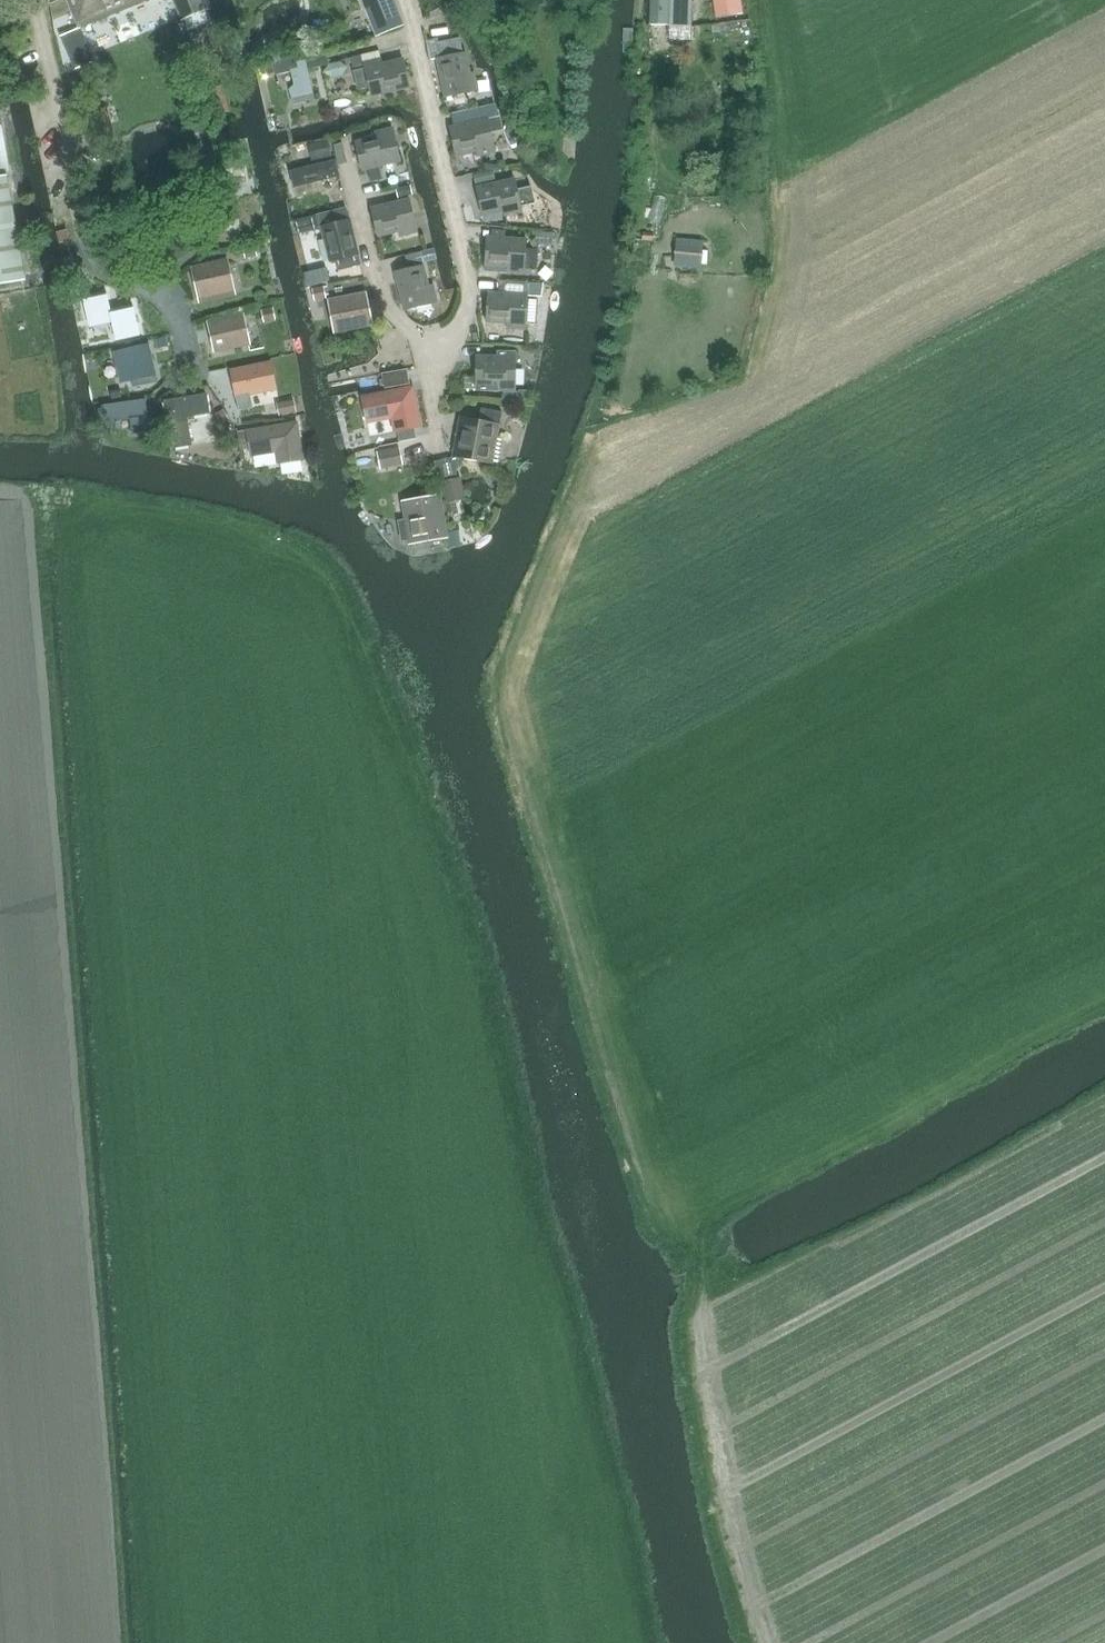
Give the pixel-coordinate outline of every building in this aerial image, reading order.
[(143,0),(69,0),(81,27),(143,0)] [(203,0),(173,0),(181,20),(207,10),(203,0)] [(394,0),(362,0),(376,37),(404,26),(394,0)] [(691,0),(648,0),(647,25),(691,26),(691,0)] [(716,18),(738,15),(735,0),(714,0),(716,18)] [(86,48),(78,29),(61,36),(69,55),(86,48)] [(461,38),(437,43),(440,59),(438,59),(446,97),(488,87),(486,77),(477,78),(476,71),(471,72),(466,52),(465,52),(461,38)] [(401,45),(351,56),(355,71),(359,89),(370,86),(372,96),(405,88),(403,79),(409,78),(404,58),(401,45)] [(315,98),(306,59),(274,67),(276,76),(284,74),(292,75),(295,85),(290,89),(293,104),(307,101),(307,100),(315,98)] [(324,76),(347,76),(346,65),(324,65),(324,76)] [(8,173),(1,128),(3,128),(0,110),(0,175),(8,173)] [(497,152),(489,118),(456,125),(458,134),(452,135),(457,155),(477,151),(478,156),(497,152)] [(393,127),(375,131),(377,136),(356,141),(361,161),(366,160),(368,168),(401,160),(393,127)] [(340,175),(336,159),(293,170),(297,186),(340,175)] [(215,229),(230,225),(237,224),(236,220),(239,220),(235,199),(225,201),(218,171),(203,174),(215,229)] [(489,171),(473,175),(476,184),(491,181),(489,171)] [(8,175),(0,177),(0,286),(27,281),(8,175)] [(536,202),(532,186),(518,189),(516,178),(482,186),(484,194),(479,195),(484,215),(504,211),(505,215),(523,211),(522,206),(536,202)] [(379,236),(399,231),(400,236),(418,231),(410,198),(377,206),(379,215),(374,216),(379,236)] [(310,218),(295,222),(299,235),(320,230),(317,217),(316,217),(310,218)] [(350,221),(320,228),(329,263),(335,261),(338,272),(360,267),(358,256),(357,250),(350,221)] [(554,233),(537,232),(536,244),(553,245),(554,233)] [(507,272),(525,273),(537,274),(539,251),(527,250),(527,239),(494,236),(493,245),(487,245),(486,265),(507,267),(507,272)] [(675,248),(675,265),(709,266),(709,249),(675,248)] [(226,264),(193,271),(199,300),(235,292),(232,277),(228,277),(226,264)] [(438,302),(434,284),(429,285),(424,265),(404,269),(406,275),(397,277),(405,310),(438,302)] [(527,282),(526,294),(529,294),(529,295),(542,296),(543,283),(527,282)] [(327,286),(312,289),(314,300),(326,298),(326,296),(329,295),(327,286)] [(363,315),(370,313),(366,292),(331,299),(334,317),(337,316),(339,327),(365,322),(363,315)] [(487,321),(508,322),(508,327),(526,329),(529,294),(526,294),(495,292),(494,301),(488,300),(487,321)] [(95,328),(116,322),(123,344),(133,341),(129,326),(131,325),(129,318),(136,316),(132,301),(91,313),(95,328)] [(241,317),(209,324),(215,352),(251,344),(248,329),(244,330),(241,317)] [(516,333),(516,345),(533,346),(534,334),(516,333)] [(137,386),(151,383),(144,349),(109,356),(112,368),(133,364),(137,386)] [(477,384),(477,389),(498,390),(516,390),(517,351),(498,351),(498,355),(483,355),(483,364),(477,364),(477,384)] [(253,379),(268,376),(265,363),(236,369),(244,412),(259,409),(253,379)] [(397,430),(419,425),(412,388),(365,398),(369,420),(394,415),(397,430)] [(188,416),(210,413),(207,394),(166,400),(174,446),(192,443),(188,416)] [(107,420),(149,413),(147,398),(105,405),(107,420)] [(459,456),(488,461),(494,424),(501,425),(503,410),(482,407),(480,420),(466,418),(464,428),(456,434),(462,442),(459,456)] [(298,422),(238,432),(241,450),(250,448),(251,457),(276,452),(278,465),(305,461),(298,422)] [(403,461),(401,447),(378,451),(381,465),(403,461)] [(462,500),(457,477),(444,480),(449,503),(462,500)] [(435,497),(407,501),(402,502),(405,519),(398,521),(402,542),(408,541),(409,545),(442,539),(435,497)]
